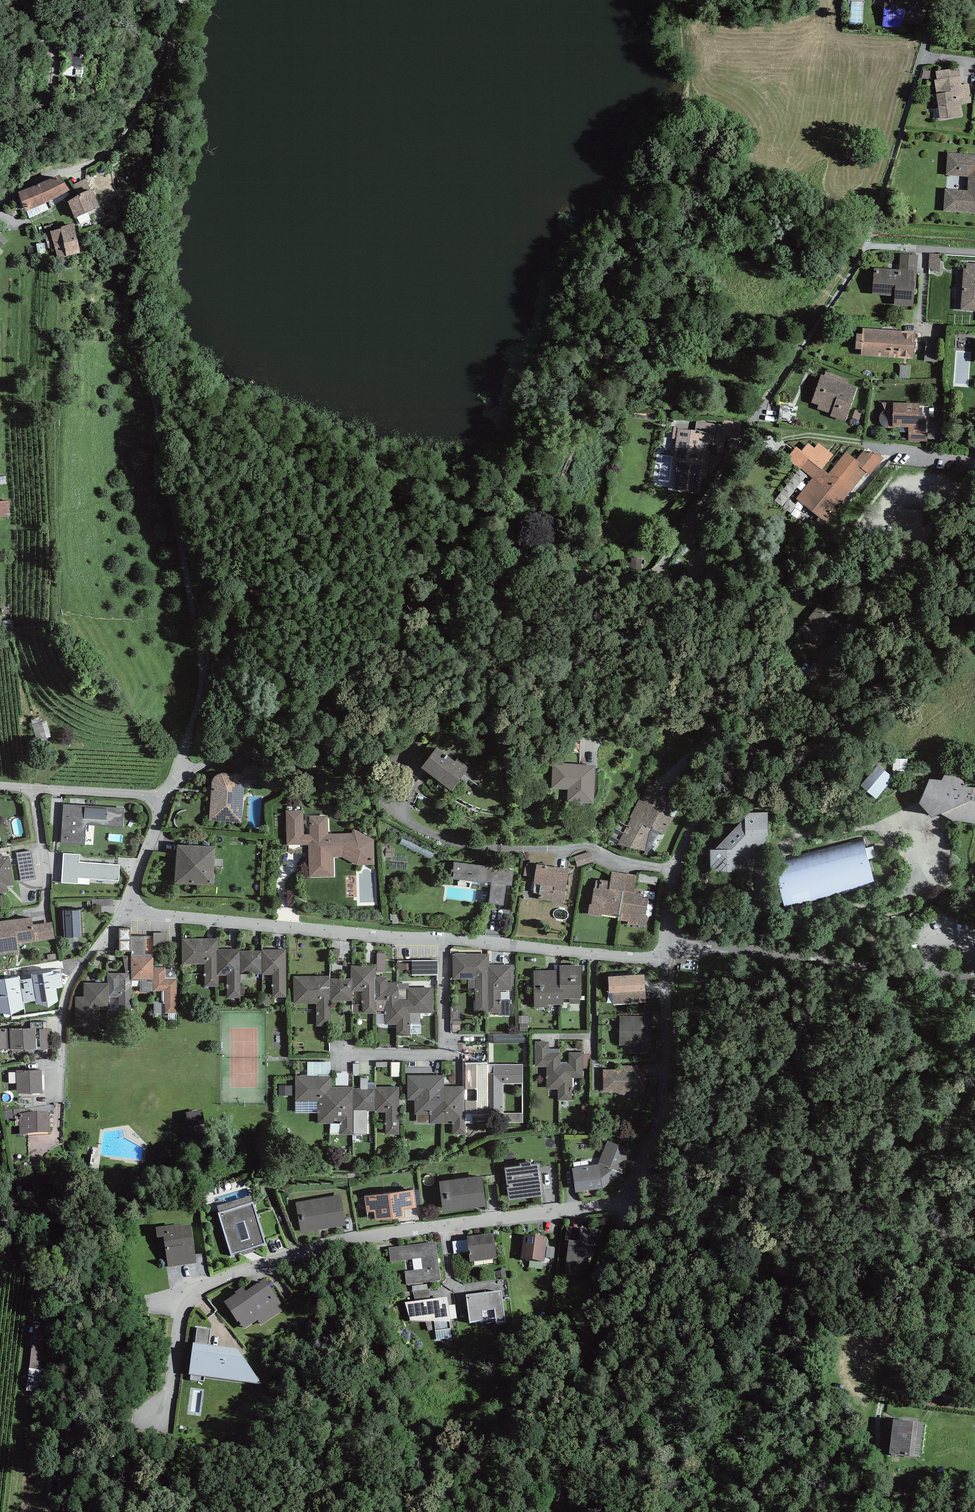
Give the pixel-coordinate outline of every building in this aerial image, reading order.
[(937,81),(935,81),(937,94),(932,95),(934,108),(938,107),(940,121),(964,117),(962,105),(972,104),(969,85),(961,86),(959,68),(935,72),(937,81)] [(948,188),(947,213),(974,215),(974,158),(951,156),(949,179),(969,180),(968,190),(948,188)] [(39,185),(20,194),(25,213),(47,204),(71,191),(60,176),(39,185)] [(87,179),(73,185),(79,196),(69,203),(74,219),(100,209),(87,179)] [(73,227),(44,234),(51,261),(80,254),(73,227)] [(0,232),(0,255),(3,251),(1,250),(9,240),(0,232)] [(900,270),(878,269),(876,293),(899,295),(898,307),(919,308),(923,255),(902,253),(900,270)] [(942,274),(943,256),(931,256),(931,274),(942,274)] [(964,270),(961,310),(974,311),(974,264),(966,264),(966,270),(964,270)] [(914,360),(917,333),(859,329),(857,355),(914,360)] [(942,339),(925,338),(923,357),(940,358),(942,339)] [(904,367),(902,379),(911,381),(912,369),(904,367)] [(850,380),(823,371),(811,406),(847,418),(857,388),(848,385),(850,380)] [(921,403),(884,402),(884,428),(906,428),(906,441),(926,442),(926,417),(921,417),(921,403)] [(678,462),(675,489),(699,492),(701,476),(705,477),(709,445),(721,447),(722,436),(740,439),(742,423),(723,420),(722,425),(696,422),(695,431),(673,428),(672,439),(676,440),(673,462),(678,462)] [(812,480),(798,499),(824,518),(880,462),(863,452),(855,460),(846,453),(828,473),(809,459),(800,470),(812,480)] [(0,502),(0,517),(10,517),(9,501),(0,502)] [(436,749),(421,770),(451,792),(466,771),(436,749)] [(596,767),(553,764),(551,789),(567,790),(566,803),(593,805),(596,767)] [(861,788),(876,800),(893,779),(878,767),(861,788)] [(209,818),(241,821),(245,772),(212,769),(209,818)] [(918,800),(932,815),(942,811),(954,818),(974,820),(974,785),(965,784),(961,775),(944,773),(941,779),(929,777),(918,800)] [(633,816),(621,846),(648,851),(654,831),(666,836),(678,803),(649,780),(633,816)] [(125,806),(63,802),(61,841),(84,843),(86,823),(123,826),(125,806)] [(376,841),(355,829),(331,832),(330,814),(309,817),(306,821),(302,808),(285,807),(289,850),(307,849),(309,881),(337,879),(337,860),(343,859),(359,868),(377,864),(376,841)] [(768,809),(745,809),(745,815),(715,846),(710,846),(711,869),(733,869),(735,867),(738,869),(767,838),(765,836),(768,833),(768,809)] [(874,886),(863,839),(774,861),(786,908),(874,886)] [(216,845),(177,841),(174,880),(213,883),(216,845)] [(31,849),(16,851),(21,880),(36,878),(31,849)] [(7,889),(6,882),(14,881),(9,853),(2,854),(2,852),(0,852),(0,890),(7,889)] [(80,853),(63,852),(62,881),(78,881),(78,876),(119,878),(119,863),(79,861),(80,853)] [(580,869),(595,864),(592,855),(576,860),(580,869)] [(514,867),(454,860),(451,876),(491,881),(489,900),(504,902),(506,882),(512,882),(514,867)] [(536,862),(528,863),(522,875),(535,878),(537,899),(564,902),(569,870),(555,868),(555,865),(536,862)] [(594,885),(589,912),(646,923),(651,896),(644,895),(645,888),(635,886),(637,874),(611,869),(610,879),(600,878),(599,886),(594,885)] [(80,907),(62,908),(64,935),(82,934),(80,907)] [(0,920),(0,953),(19,950),(18,943),(55,937),(52,920),(32,923),(31,915),(0,920)] [(84,995),(75,995),(76,1025),(84,1025),(84,1030),(99,1030),(99,1008),(109,1008),(109,994),(120,994),(120,1017),(130,1017),(130,977),(154,977),(154,989),(164,989),(164,1001),(154,1001),(154,1012),(177,1012),(177,972),(175,972),(175,968),(165,968),(165,966),(154,966),(154,954),(146,954),(146,935),(131,935),(131,955),(122,955),(125,971),(107,971),(107,981),(84,981),(84,995)] [(219,937),(182,937),(182,963),(204,963),(204,985),(219,985),(219,974),(227,974),(227,996),(241,996),(241,972),(274,972),(274,995),(285,995),(285,948),(219,948),(219,937)] [(329,975),(293,975),(293,1003),(317,1002),(317,1024),(331,1024),(331,999),(352,999),(352,989),(363,989),(363,1012),(386,1012),(386,1023),(397,1023),(397,1033),(410,1033),(410,1032),(420,1031),(420,1011),(432,1011),(432,986),(409,986),(409,980),(388,981),(388,975),(377,975),(377,971),(387,971),(387,951),(376,951),(376,964),(351,964),(351,977),(329,977),(329,975)] [(489,952),(453,952),(453,978),(475,978),(475,1011),(501,1011),(500,989),(512,989),(512,963),(489,963),(489,952)] [(559,969),(534,969),(535,1005),(548,1005),(548,1003),(564,1003),(564,997),(582,996),(581,963),(559,964),(559,969)] [(644,972),(609,974),(611,1003),(645,1001),(644,972)] [(651,1015),(619,1015),(619,1043),(630,1043),(630,1052),(651,1052),(651,1015)] [(0,1027),(0,1048),(36,1046),(35,1025),(0,1027)] [(52,1027),(40,1027),(40,1047),(52,1047),(52,1027)] [(549,1040),(536,1040),(536,1065),(547,1065),(547,1087),(558,1087),(558,1099),(572,1099),(572,1076),(582,1076),(582,1051),(569,1051),(569,1062),(560,1062),(560,1051),(549,1051),(549,1040)] [(444,1074),(408,1074),(408,1099),(414,1099),(414,1113),(430,1113),(430,1122),(453,1122),(453,1133),(467,1133),(467,1094),(475,1094),(475,1116),(489,1116),(489,1111),(504,1111),(504,1082),(523,1082),(523,1063),(488,1063),(488,1067),(465,1067),(465,1084),(444,1085),(444,1074)] [(42,1067),(16,1068),(17,1091),(43,1090),(42,1067)] [(620,1068),(605,1068),(606,1100),(635,1099),(635,1089),(648,1089),(648,1067),(620,1068)] [(332,1075),(295,1075),(295,1111),(317,1111),(317,1122),(330,1122),(330,1133),(367,1133),(367,1110),(385,1110),(385,1133),(400,1133),(400,1086),(368,1086),(368,1076),(360,1076),(360,1086),(332,1086),(332,1075)] [(48,1112),(19,1113),(20,1135),(49,1133),(48,1112)] [(631,1148),(607,1139),(598,1162),(572,1165),(575,1189),(603,1186),(621,1171),(631,1148)] [(544,1193),(540,1160),(505,1165),(509,1197),(544,1193)] [(482,1173),(439,1179),(443,1209),(486,1204),(482,1173)] [(414,1187),(365,1193),(367,1209),(373,1208),(375,1218),(405,1214),(404,1206),(417,1205),(414,1187)] [(341,1194),(296,1201),(301,1231),(346,1223),(341,1194)] [(252,1204),(219,1214),(232,1254),(265,1243),(252,1204)] [(180,1224),(155,1228),(157,1238),(164,1237),(169,1267),(196,1263),(191,1225),(181,1227),(180,1224)] [(599,1231),(567,1227),(564,1246),(568,1246),(565,1274),(587,1277),(589,1258),(592,1259),(594,1244),(597,1245),(599,1231)] [(467,1240),(453,1242),(454,1254),(469,1253),(470,1263),(497,1260),(494,1234),(466,1237),(467,1240)] [(547,1238),(524,1235),(520,1259),(544,1262),(547,1238)] [(436,1242),(388,1248),(390,1262),(422,1258),(424,1269),(405,1272),(406,1285),(441,1280),(436,1242)] [(236,1295),(224,1303),(237,1322),(239,1322),(244,1329),(257,1320),(261,1325),(282,1311),(278,1306),(281,1304),(264,1280),(246,1292),(242,1287),(234,1293),(236,1295)] [(502,1295),(465,1298),(469,1327),(488,1324),(498,1327),(506,1326),(502,1295)] [(447,1297),(405,1303),(410,1321),(426,1322),(428,1332),(433,1331),(435,1342),(453,1339),(447,1297)] [(45,1323),(33,1322),(26,1390),(38,1392),(45,1323)] [(211,1329),(196,1327),(189,1375),(262,1385),(237,1349),(209,1345),(211,1329)] [(927,1426),(895,1422),(891,1458),(923,1462),(927,1426)]
